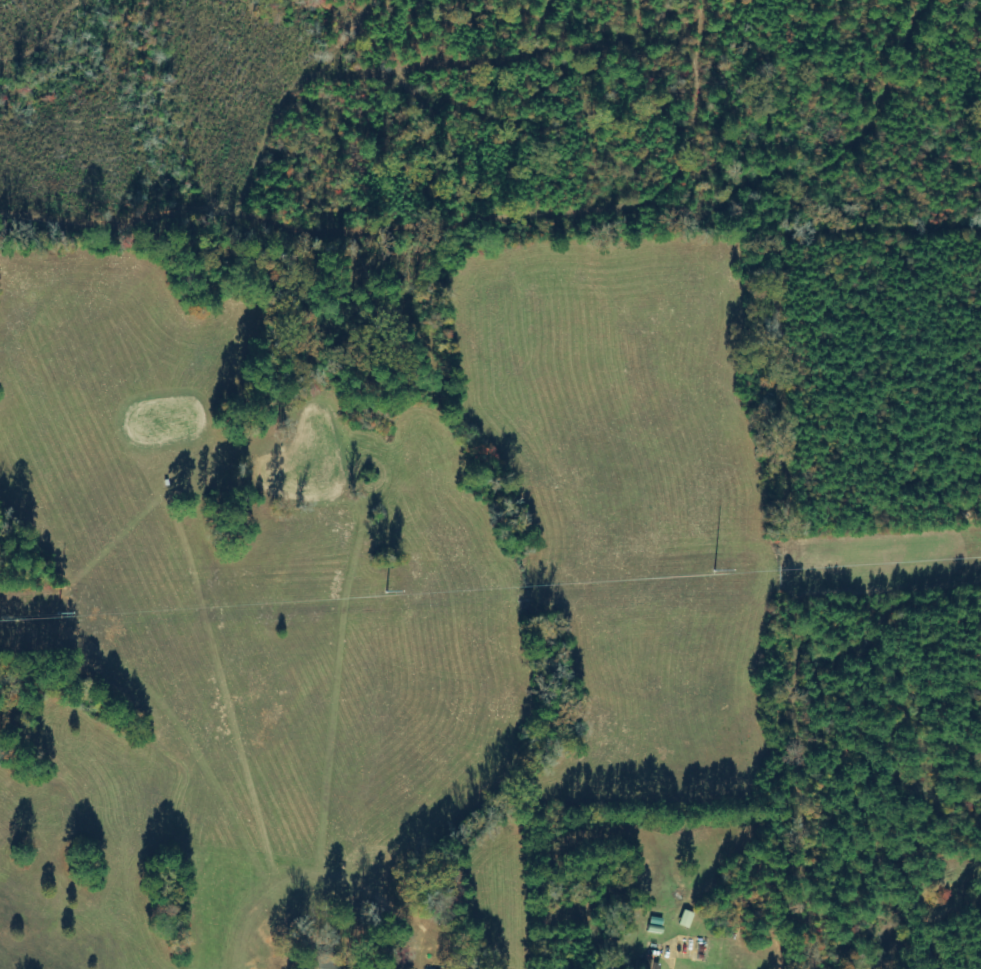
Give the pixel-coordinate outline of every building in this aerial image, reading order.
[(679,925),(688,928),(694,914),(684,910),(679,925)] [(661,966),(646,960),(643,968),(660,968),(661,966)]
